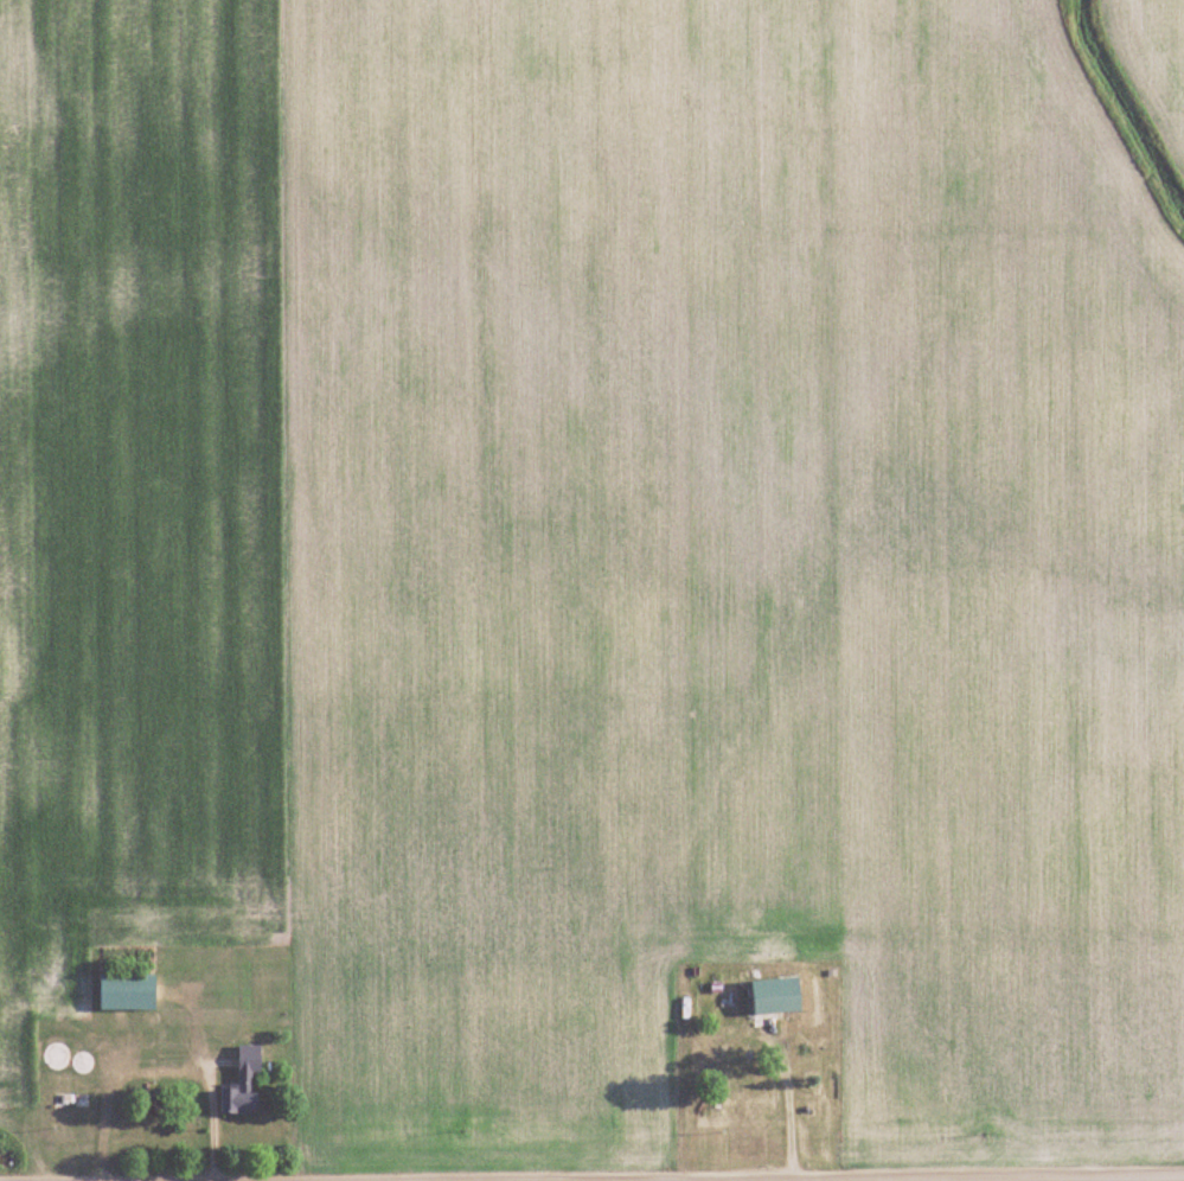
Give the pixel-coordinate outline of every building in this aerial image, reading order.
[(155,977),(100,977),(100,1011),(155,1011),(155,977)] [(800,979),(752,980),(753,1014),(801,1013),(800,979)] [(55,1071),(72,1061),(61,1042),(44,1052),(55,1071)] [(220,1115),(260,1114),(259,1046),(238,1046),(239,1087),(220,1087),(220,1115)] [(72,1061),(81,1075),(95,1066),(86,1052),(72,1061)]
